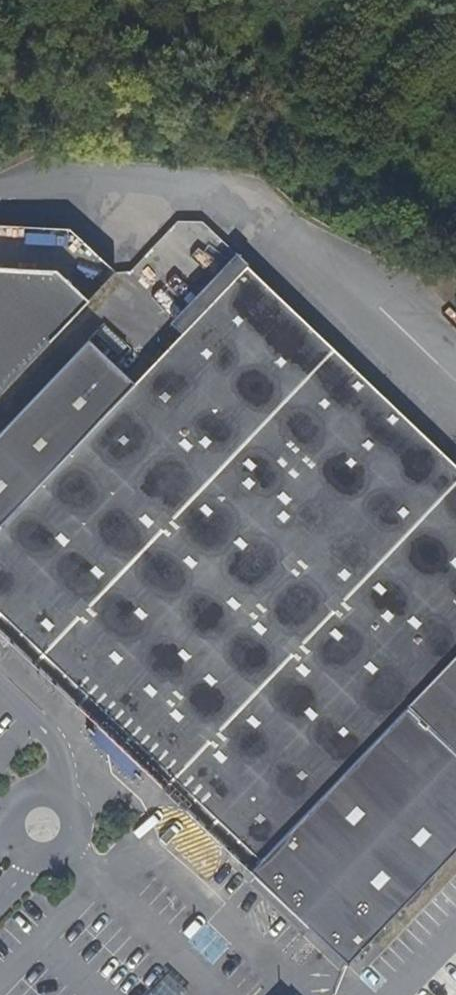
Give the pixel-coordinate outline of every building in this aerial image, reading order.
[(0,227),(0,266),(52,266),(92,304),(120,275),(119,274),(73,231),(0,227)] [(251,267),(240,257),(174,325),(185,336),(251,267)] [(92,304),(52,266),(0,266),(0,399),(92,304)] [(115,720),(153,754),(266,861),(252,875),(256,879),(311,932),(349,967),(455,856),(455,464),(251,267),(185,336),(138,386),(91,342),(0,437),(0,612),(115,720)] [(92,339),(114,361),(128,348),(105,325),(92,339)] [(103,733),(115,720),(0,612),(0,634),(103,733)] [(103,733),(98,739),(134,774),(140,768),(153,754),(115,720),(103,733)] [(153,754),(140,768),(252,875),(266,861),(153,754)] [(256,879),(249,886),(305,939),(311,932),(256,879)]
